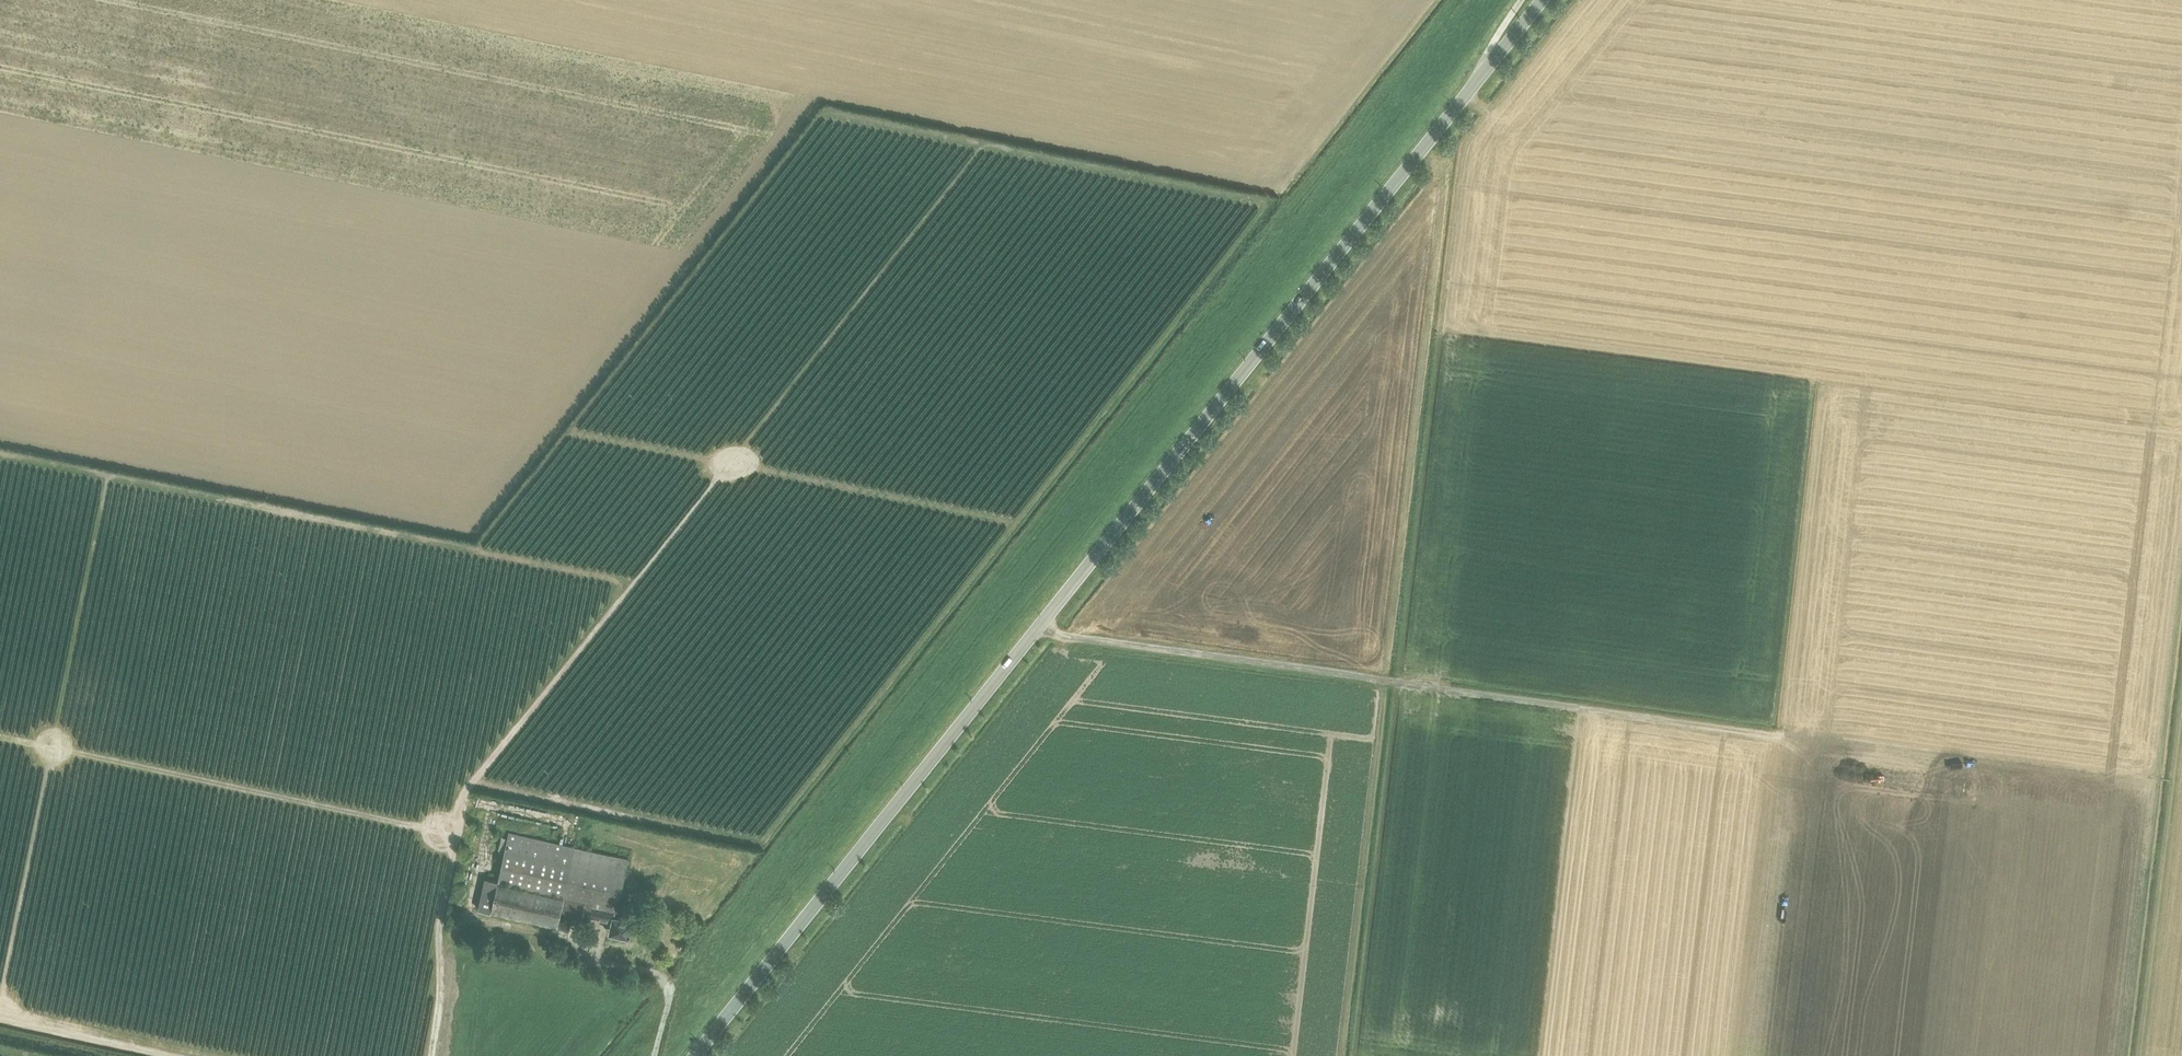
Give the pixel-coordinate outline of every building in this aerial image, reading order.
[(615,930),(614,934),(620,936),(619,937),(620,937),(620,938),(620,939),(621,940),(622,941),(623,941),(624,941),(625,941),(626,941),(627,940),(628,940),(628,939),(629,938),(633,920),(615,916),(629,859),(576,847),(509,832),(498,881),(485,878),(478,910),(491,913),(491,912),(558,927),(561,915),(589,921),(590,916),(612,920),(610,929),(615,930)]
